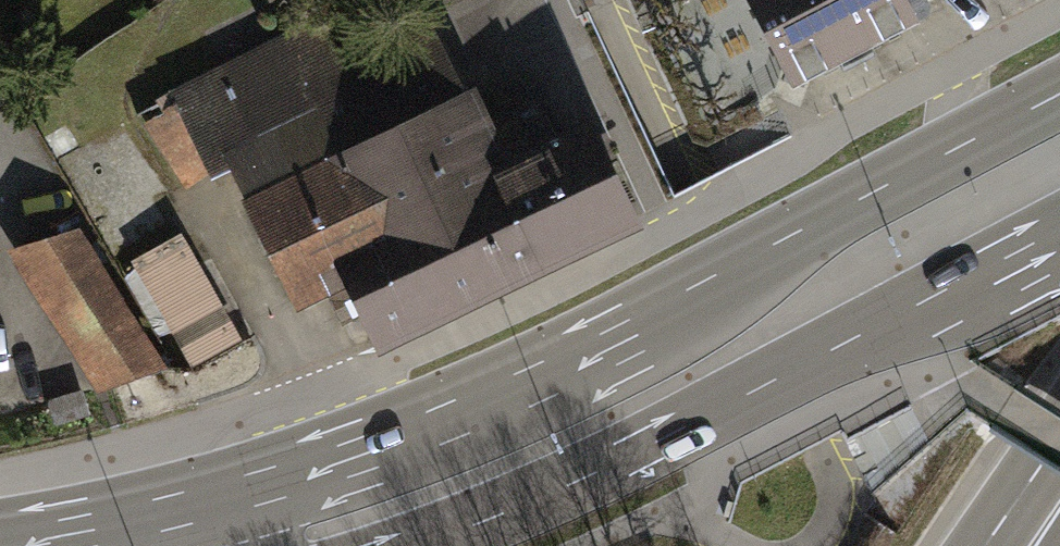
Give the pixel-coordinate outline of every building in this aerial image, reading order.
[(796,86),(932,16),(923,0),(752,0),(796,86)] [(285,40),(150,110),(182,172),(317,102),(285,40)] [(470,83),(251,189),(303,296),(344,276),(377,344),(644,215),(596,118),(549,141),(507,161),(470,83)] [(77,232),(11,252),(100,394),(167,370),(77,232)] [(179,239),(136,262),(193,366),(236,343),(179,239)]
